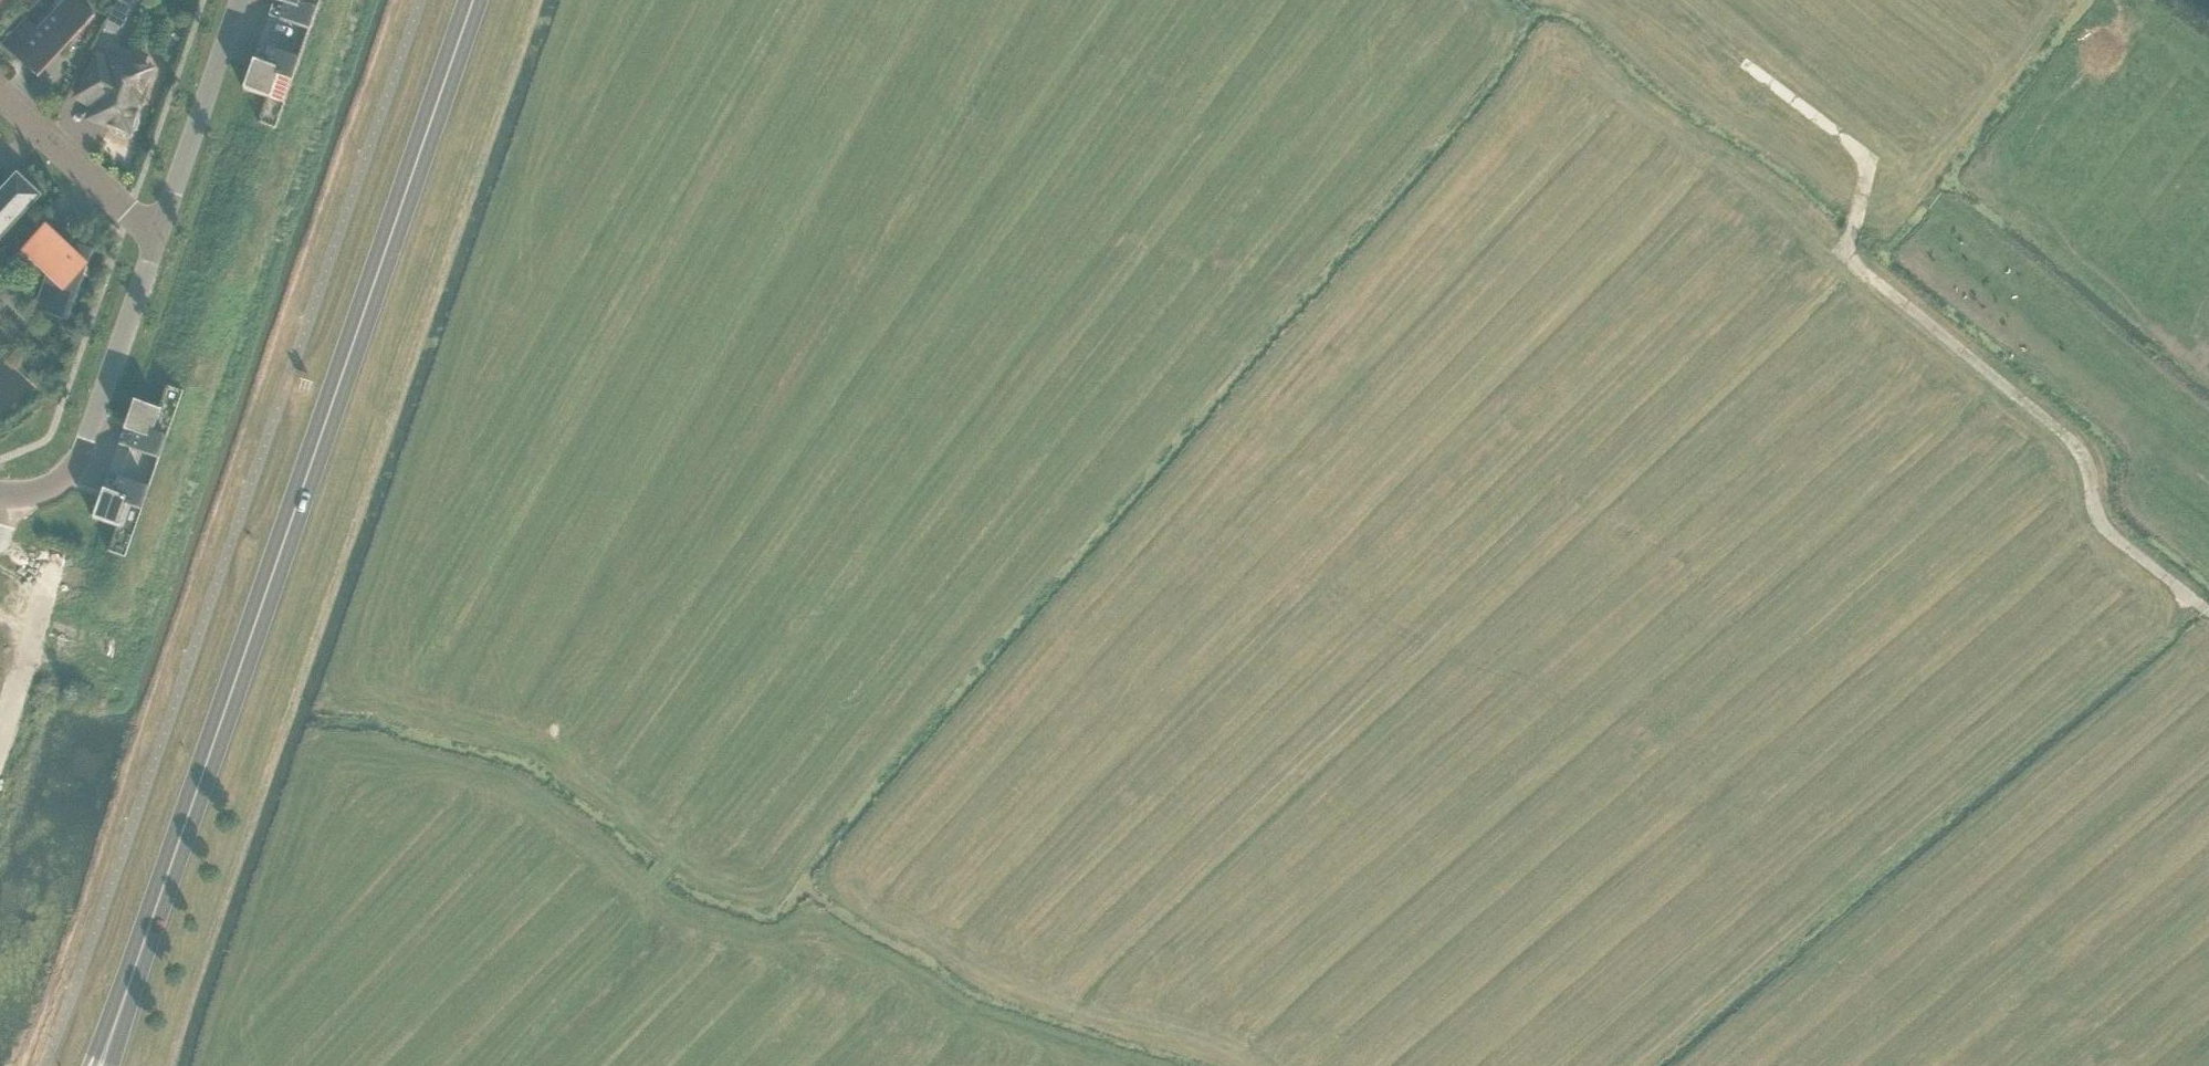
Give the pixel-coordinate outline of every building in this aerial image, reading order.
[(92,17),(74,0),(70,0),(39,32),(27,21),(6,44),(0,39),(0,41),(25,64),(46,41),(59,53),(92,17)] [(280,20),(307,29),(302,44),(304,45),(320,0),(274,0),(273,1),(285,5),(280,20)] [(258,122),(275,128),(304,45),(302,44),(297,59),(269,49),(264,64),(253,60),(243,89),(266,97),(258,122)] [(108,61),(97,56),(76,97),(102,110),(98,121),(110,126),(112,129),(116,134),(117,135),(123,137),(125,137),(130,136),(132,135),(136,131),(137,129),(139,124),(139,122),(138,116),(137,113),(151,72),(110,58),(108,61)] [(38,196),(17,176),(0,194),(0,237),(38,196)] [(90,268),(46,228),(23,252),(55,282),(44,314),(72,324),(97,252),(96,251),(90,268)] [(130,449),(157,459),(152,473),(154,474),(183,390),(166,384),(157,409),(134,400),(123,430),(135,434),(130,449)] [(125,557),(154,474),(152,473),(147,488),(119,478),(114,493),(103,489),(92,518),(116,527),(108,551),(125,557)]
